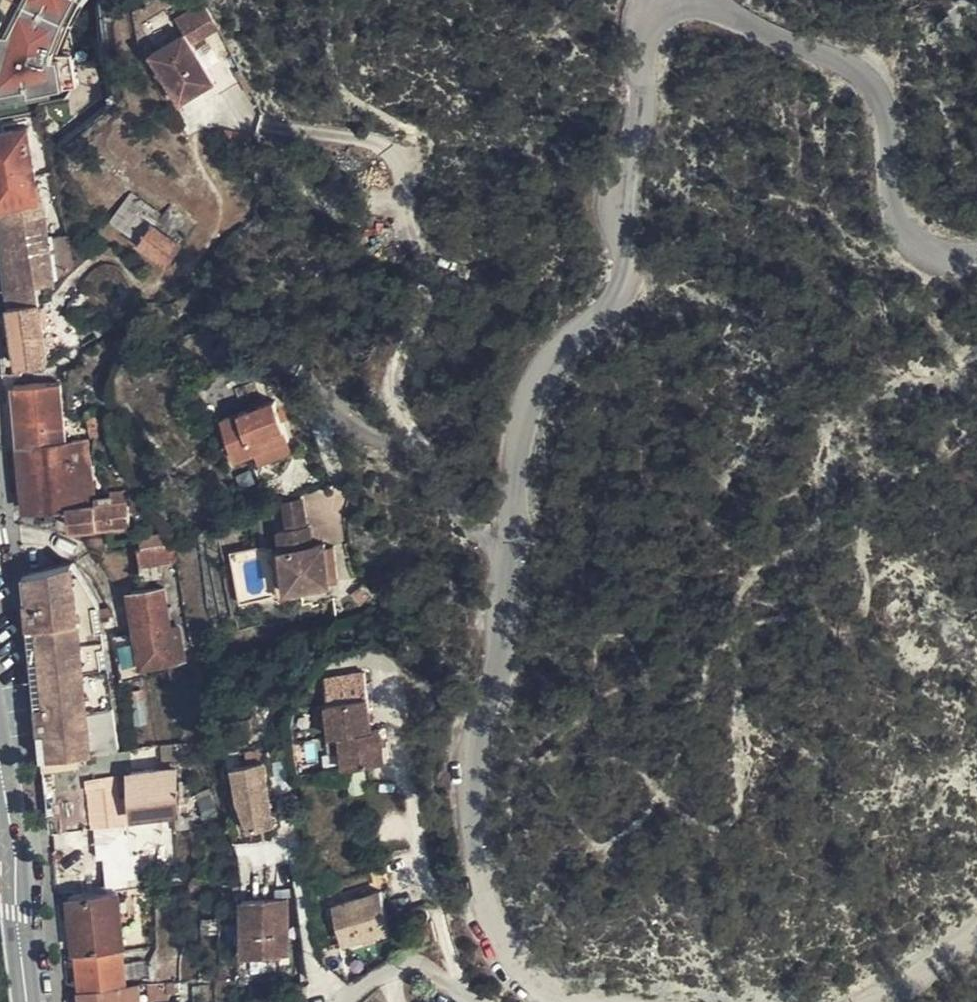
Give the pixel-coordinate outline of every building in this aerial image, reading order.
[(31,121),(114,104),(103,0),(0,0),(0,125),(31,121)] [(207,0),(195,0),(176,11),(184,26),(152,46),(180,98),(212,78),(194,44),(221,26),(207,0)] [(0,125),(0,242),(8,300),(37,297),(35,281),(51,279),(31,121),(0,125)] [(139,234),(151,218),(159,208),(134,190),(115,217),(139,234)] [(179,240),(151,218),(139,234),(137,236),(165,258),(179,240)] [(72,267),(70,257),(56,260),(58,277),(72,267)] [(37,297),(8,300),(13,337),(0,338),(4,375),(21,370),(21,360),(45,356),(44,346),(41,324),(37,297)] [(96,336),(115,325),(110,318),(92,329),(96,336)] [(48,390),(3,395),(14,519),(55,517),(58,538),(58,539),(117,534),(116,509),(83,511),(77,443),(55,445),(48,390)] [(246,460),(275,450),(278,449),(262,404),(211,423),(226,468),(246,460)] [(88,413),(81,414),(79,414),(82,439),(91,438),(88,413)] [(278,460),(275,450),(246,460),(249,470),(278,460)] [(114,466),(101,472),(106,486),(119,479),(114,466)] [(288,512),(271,511),(274,537),(293,534),(288,512)] [(143,534),(144,545),(163,543),(162,533),(143,534)] [(320,596),(314,561),(313,556),(301,557),(297,539),(268,543),(277,602),(320,596)] [(144,545),(139,546),(141,575),(163,573),(162,560),(178,558),(177,542),(163,543),(144,545)] [(93,558),(25,571),(43,754),(118,748),(99,617),(93,558)] [(322,559),(314,561),(320,596),(328,595),(322,559)] [(133,631),(116,632),(120,676),(139,675),(138,664),(178,662),(177,627),(166,628),(164,588),(130,590),(133,631)] [(115,616),(99,617),(118,748),(126,747),(120,676),(116,632),(115,616)] [(328,744),(330,761),(331,776),(368,773),(366,736),(356,737),(351,683),(311,688),(314,713),(316,730),(317,745),(328,744)] [(316,730),(314,713),(305,713),(306,732),(316,730)] [(319,762),(330,761),(328,744),(317,745),(319,762)] [(250,826),(281,819),(267,753),(236,760),(250,826)] [(183,768),(125,771),(125,789),(131,789),(132,821),(184,818),(189,787),(183,768)] [(89,776),(46,780),(49,821),(92,816),(89,776)] [(67,870),(70,895),(96,891),(93,867),(67,870)] [(70,895),(69,895),(75,955),(90,954),(120,951),(122,951),(120,931),(136,929),(133,898),(117,900),(116,889),(96,891),(70,895)] [(366,901),(322,913),(332,950),(376,939),(366,901)] [(271,909),(227,911),(229,965),(271,965),(271,909)] [(90,954),(75,955),(77,977),(78,990),(121,986),(120,951),(90,954)] [(77,977),(64,978),(66,990),(78,990),(77,977)] [(145,984),(144,984),(144,999),(163,998),(163,992),(174,992),(173,983),(152,983),(145,984)] [(78,990),(79,1001),(136,1001),(135,985),(121,986),(78,990)] [(66,990),(67,1001),(79,1001),(78,990),(66,990)]
